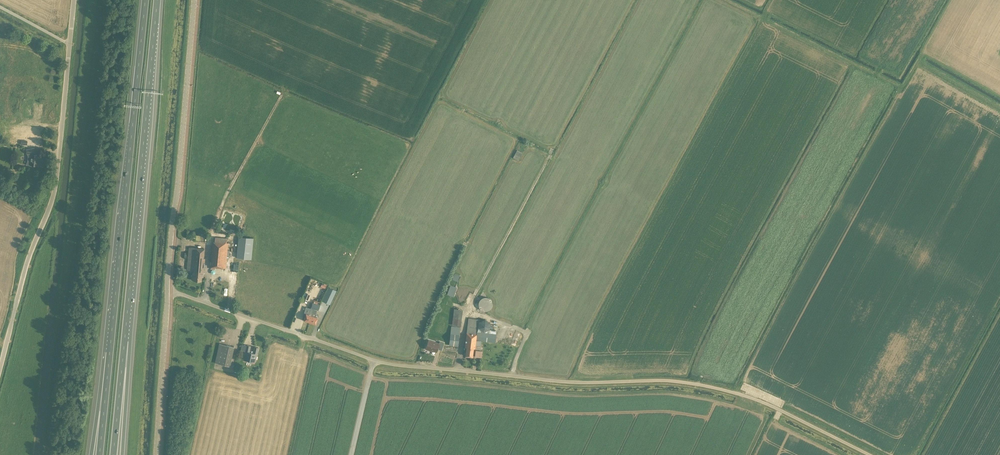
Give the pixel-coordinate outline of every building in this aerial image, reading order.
[(10,108),(9,116),(12,117),(34,119),(35,110),(10,108)] [(12,117),(11,126),(36,128),(37,119),(34,119),(12,117)] [(31,168),(33,165),(38,165),(39,155),(36,155),(35,148),(26,150),(27,155),(28,155),(28,158),(28,161),(26,166),(31,168)] [(518,160),(522,152),(516,149),(512,157),(518,160)] [(252,237),(238,235),(236,257),(251,258),(252,237)] [(213,241),(211,266),(226,268),(228,238),(215,237),(215,241),(213,241)] [(203,274),(205,258),(203,258),(204,248),(189,247),(187,269),(193,270),(192,280),(201,281),(202,274),(203,274)] [(447,294),(453,296),(457,287),(450,285),(447,294)] [(322,300),(330,304),(336,289),(329,286),(322,300)] [(485,311),(486,311),(487,311),(488,310),(489,310),(490,309),(491,308),(492,307),(492,306),(492,305),(492,304),(492,303),(492,302),(492,301),(491,300),(490,299),(490,298),(489,298),(488,297),(487,297),(486,297),(485,297),(484,297),(483,297),(482,297),(481,298),(481,299),(480,299),(479,300),(479,301),(478,302),(478,303),(478,304),(478,305),(478,306),(479,307),(479,308),(480,308),(481,309),(481,310),(482,310),(483,311),(484,311),(485,311)] [(312,315),(314,310),(314,309),(311,308),(309,314),(306,313),(304,320),(310,322),(312,315)] [(479,322),(479,321),(479,320),(468,318),(464,351),(466,351),(465,356),(472,356),(473,348),(475,348),(475,345),(480,346),(481,341),(495,342),(496,334),(478,331),(478,328),(479,322)] [(478,331),(496,334),(496,330),(489,329),(490,323),(485,319),(479,322),(478,328),(478,331)] [(460,327),(452,326),(449,345),(457,346),(460,327)] [(436,352),(437,349),(441,350),(444,343),(439,341),(439,343),(428,340),(426,348),(431,350),(436,352)] [(215,363),(230,366),(234,347),(219,344),(215,363)] [(247,345),(244,359),(247,360),(247,362),(251,363),(252,361),(255,362),(258,347),(254,346),(253,351),(250,350),(251,345),(247,345)]
